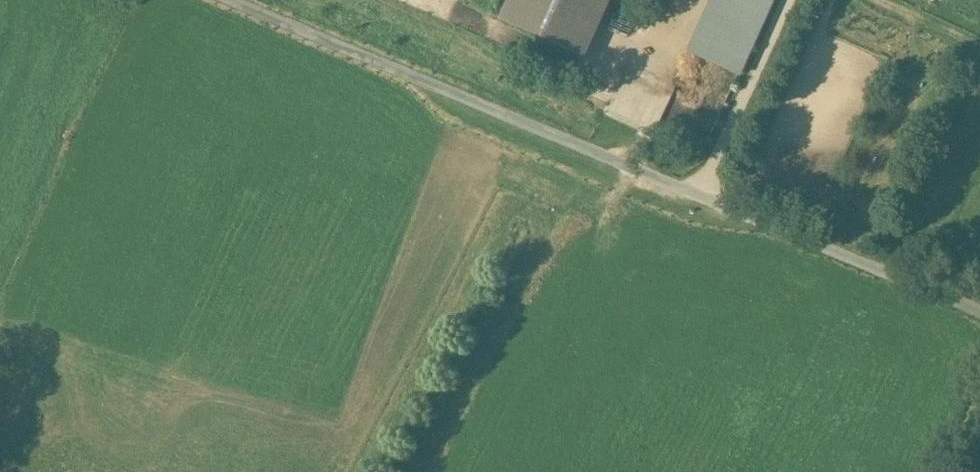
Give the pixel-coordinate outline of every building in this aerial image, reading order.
[(611,0),(508,0),(499,18),(586,57),(611,0)] [(747,71),(781,0),(719,0),(697,47),(747,71)]
